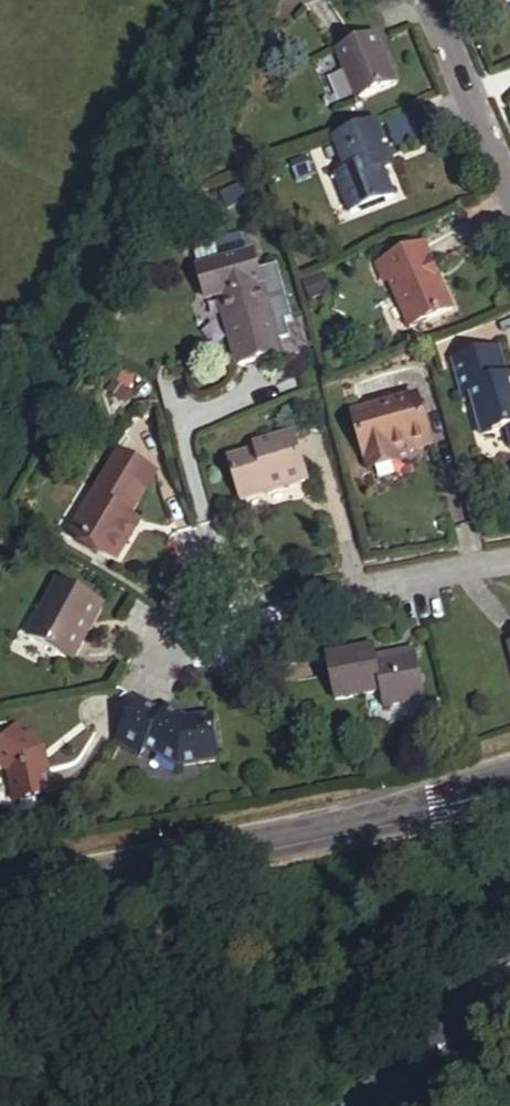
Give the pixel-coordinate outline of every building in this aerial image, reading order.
[(370,34),(331,51),(351,99),(390,83),(370,34)] [(371,123),(325,141),(339,174),(328,179),(343,218),(389,200),(377,172),(374,164),(385,158),(371,123)] [(374,164),(377,172),(389,168),(385,158),(374,164)] [(421,246),(374,266),(381,284),(388,282),(409,331),(450,314),(421,246)] [(266,248),(259,250),(264,267),(271,265),(266,248)] [(230,292),(229,289),(274,275),(271,265),(264,267),(259,250),(209,265),(218,295),(230,292)] [(274,275),(229,289),(230,292),(248,362),(294,349),(274,275)] [(460,399),(469,397),(470,403),(481,438),(504,431),(509,449),(509,382),(509,377),(501,352),(450,366),(460,399)] [(121,388),(107,381),(102,390),(115,398),(121,388)] [(358,412),(372,460),(397,453),(395,446),(402,445),(415,441),(417,448),(440,441),(426,391),(358,412)] [(461,405),(470,403),(469,397),(460,399),(461,405)] [(238,455),(249,493),(277,485),(278,491),(315,481),(301,428),(269,438),(272,445),(238,455)] [(405,457),(402,445),(395,446),(397,453),(372,460),(373,466),(405,457)] [(152,472),(113,448),(64,531),(112,560),(132,527),(118,519),(122,511),(127,514),(152,472)] [(250,499),(278,491),(277,485),(249,493),(250,499)] [(136,519),(127,514),(122,511),(118,519),(132,527),(136,519)] [(91,604),(51,581),(22,637),(66,660),(81,635),(75,632),(91,604)] [(336,658),(304,664),(313,712),(360,704),(362,719),(401,711),(393,665),(339,675),(338,669),(336,658)] [(392,659),(338,669),(339,675),(393,665),(392,659)] [(160,715),(135,701),(112,743),(137,758),(142,749),(176,768),(217,761),(209,717),(184,720),(164,708),(160,715)] [(0,748),(0,766),(8,775),(13,802),(52,795),(47,764),(42,765),(41,751),(31,744),(36,737),(17,723),(0,748)]
